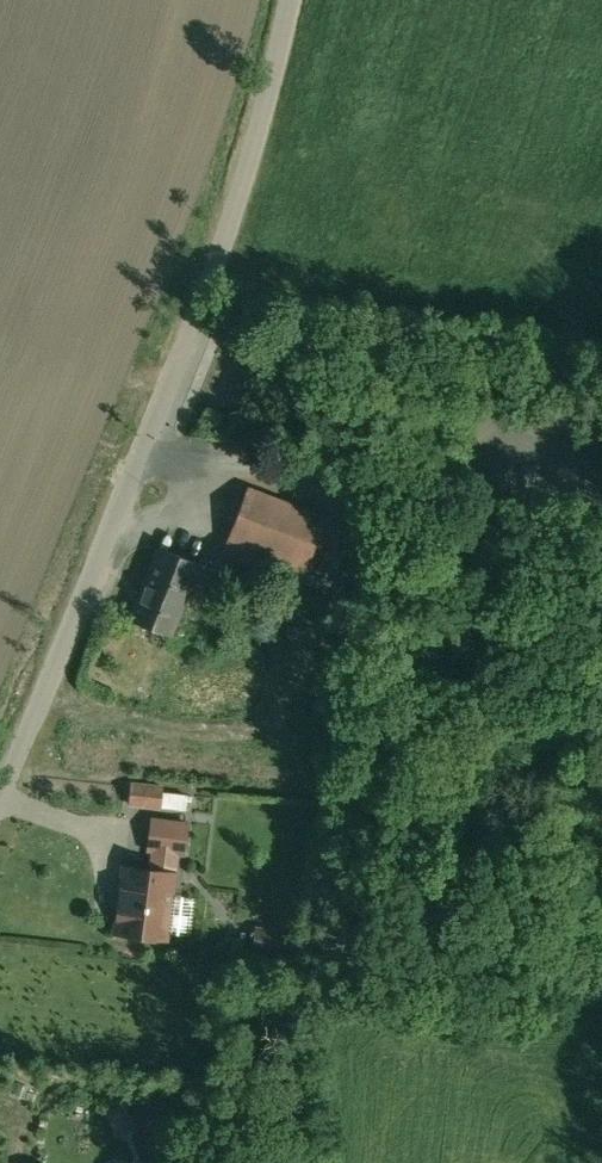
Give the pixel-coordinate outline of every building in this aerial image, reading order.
[(322,517),(247,488),(222,553),(298,582),(322,517)] [(199,563),(158,547),(130,619),(171,635),(199,563)] [(163,787),(131,783),(129,803),(161,806),(163,787)] [(173,944),(183,860),(191,861),(195,826),(151,821),(147,853),(154,854),(152,868),(125,865),(116,938),(173,944)] [(299,932),(282,931),(282,923),(273,923),(273,930),(270,930),(268,949),(297,952),(299,932)]
